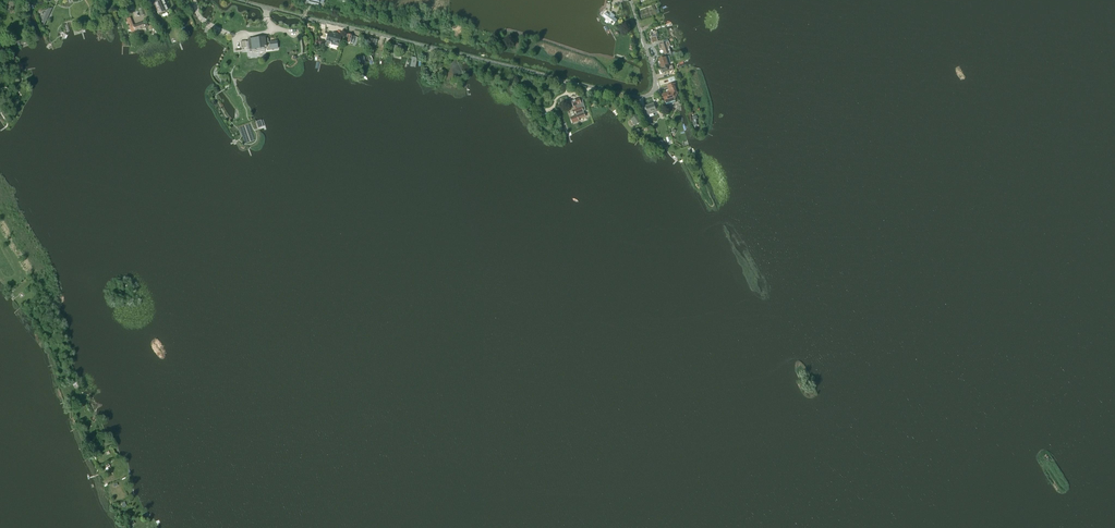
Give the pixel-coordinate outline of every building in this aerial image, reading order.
[(162,0),(154,0),(149,2),(151,5),(155,4),(159,14),(168,11),(164,0),(162,0)] [(53,8),(43,11),(40,17),(44,26),(53,8)] [(613,25),(616,21),(609,15),(608,16),(609,16),(606,20),(613,25)] [(133,26),(131,20),(127,22),(132,33),(148,27),(146,21),(133,26)] [(339,46),(341,36),(328,33),(325,43),(326,43),(326,42),(330,43),(330,44),(331,45),(331,44),(339,46)] [(347,35),(345,42),(351,43),(352,39),(354,40),(354,37),(352,36),(347,35)] [(246,41),(240,42),(241,48),(246,48),(247,50),(249,49),(250,52),(265,50),(267,49),(267,51),(271,51),(271,49),(273,49),(277,48),(277,49),(276,42),(270,43),(268,43),(268,38),(265,39),(265,38),(248,40),(248,41),(246,41)] [(670,54),(667,47),(670,46),(669,42),(658,45),(660,50),(662,49),(665,55),(670,54)] [(394,46),(393,51),(396,52),(397,49),(401,50),(400,53),(403,54),(404,49),(402,48),(402,45),(398,44),(397,47),(394,46)] [(662,68),(669,66),(666,57),(659,59),(662,68)] [(662,74),(674,70),(672,65),(669,66),(662,68),(661,69),(662,73),(662,74)] [(674,84),(668,86),(669,89),(666,90),(667,94),(663,95),(665,101),(665,104),(672,102),(672,99),(674,98),(677,93),(674,84)] [(583,103),(581,104),(579,99),(572,102),(574,108),(575,107),(576,109),(575,110),(574,110),(576,115),(570,118),(572,123),(579,121),(578,119),(585,117),(583,111),(586,110),(585,108),(583,103)] [(656,110),(654,103),(645,106),(645,107),(642,108),(645,116),(659,111),(658,109),(656,110)] [(635,126),(640,122),(636,116),(631,119),(635,126)]
